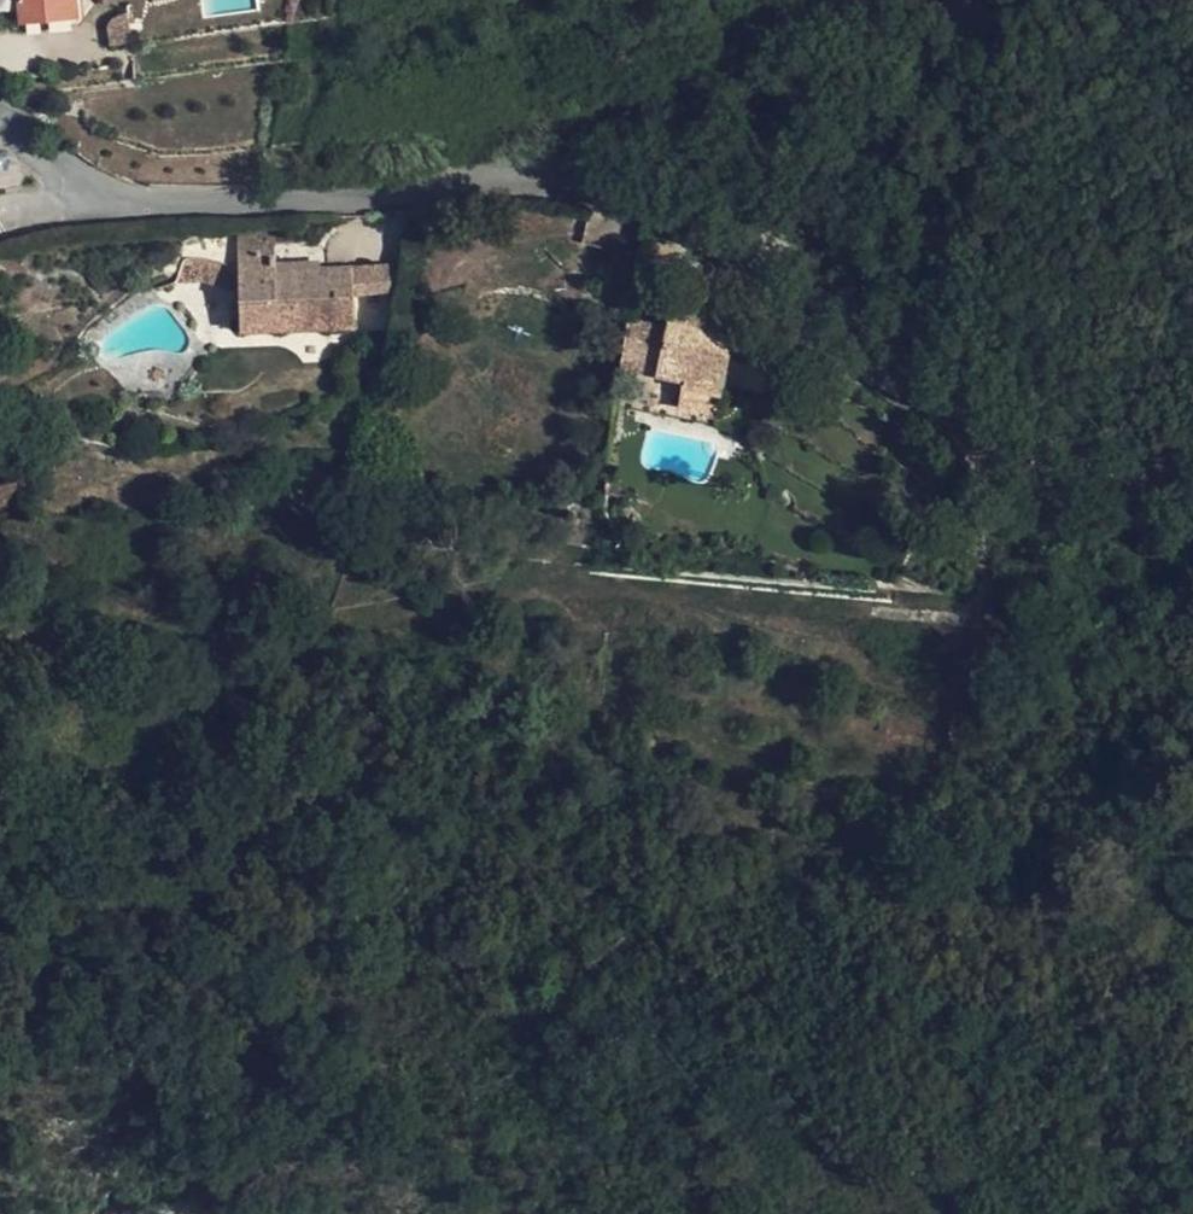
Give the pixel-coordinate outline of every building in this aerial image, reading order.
[(2,8),(56,21),(61,0),(4,0),(2,8)] [(105,9),(117,3),(118,0),(63,0),(105,9)] [(356,327),(355,297),(354,267),(278,272),(275,234),(237,235),(239,269),(241,294),(243,332),(356,327)] [(638,240),(630,292),(669,302),(670,243),(638,240)] [(201,283),(241,294),(239,269),(214,261),(198,260),(185,260),(177,283),(201,283)] [(394,266),(354,267),(355,297),(392,293),(394,266)] [(738,320),(672,306),(668,326),(629,319),(613,403),(703,422),(709,394),(722,396),(725,385),(763,394),(771,358),(731,350),(738,320)]
